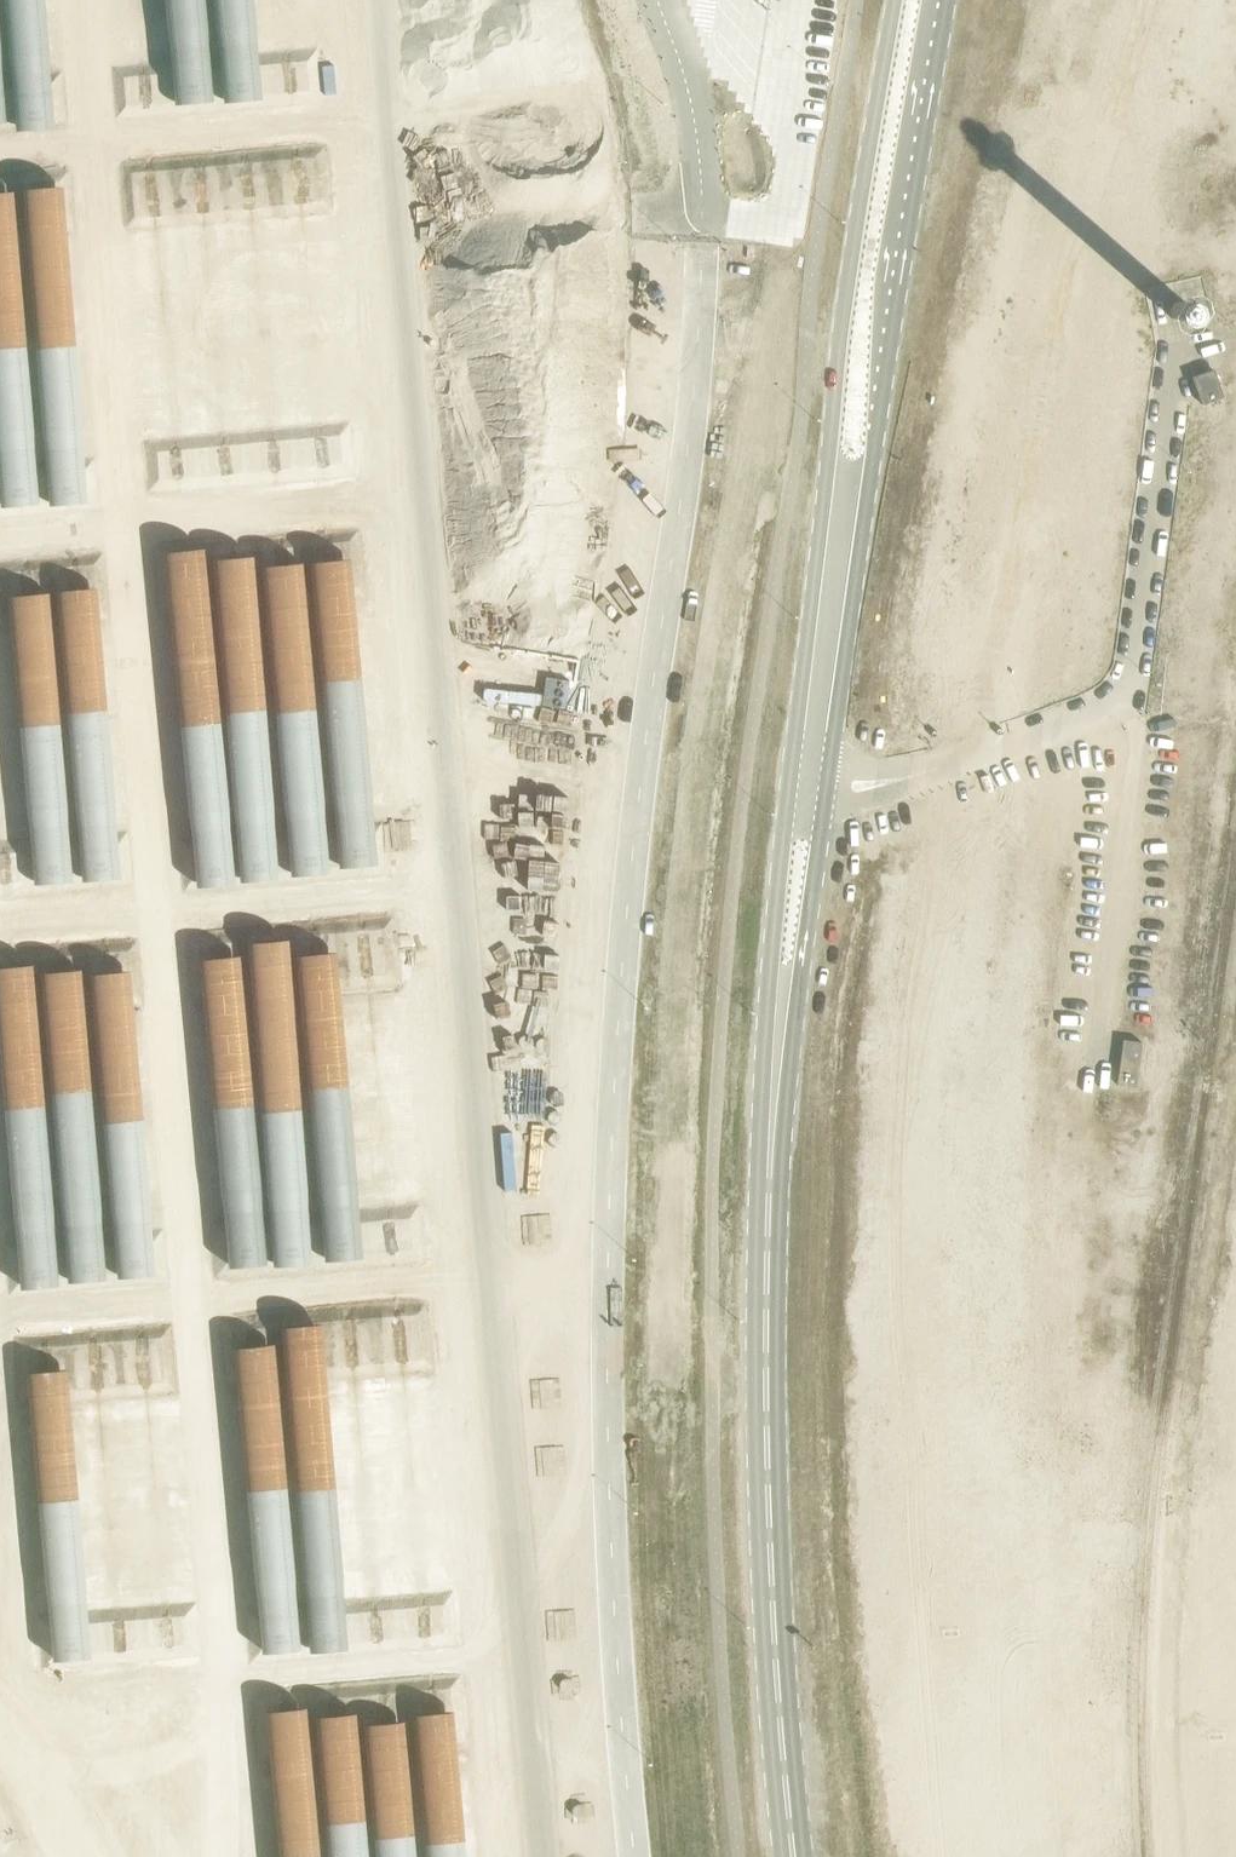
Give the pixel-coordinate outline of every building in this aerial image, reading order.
[(1193,319),(1190,315),(1188,307),(1181,302),(1173,304),(1168,311),(1170,320),(1177,324),(1186,322),(1191,324),(1200,329),(1203,325),(1193,319)] [(1222,399),(1212,371),(1191,379),(1201,406),(1222,399)] [(245,592),(245,605),(272,605),(272,591),(245,592)] [(1116,1085),(1135,1088),(1141,1043),(1122,1040),(1120,1059),(1116,1085)] [(225,1746),(221,1706),(241,1704),(238,1673),(0,1692),(0,1765),(225,1746)]
